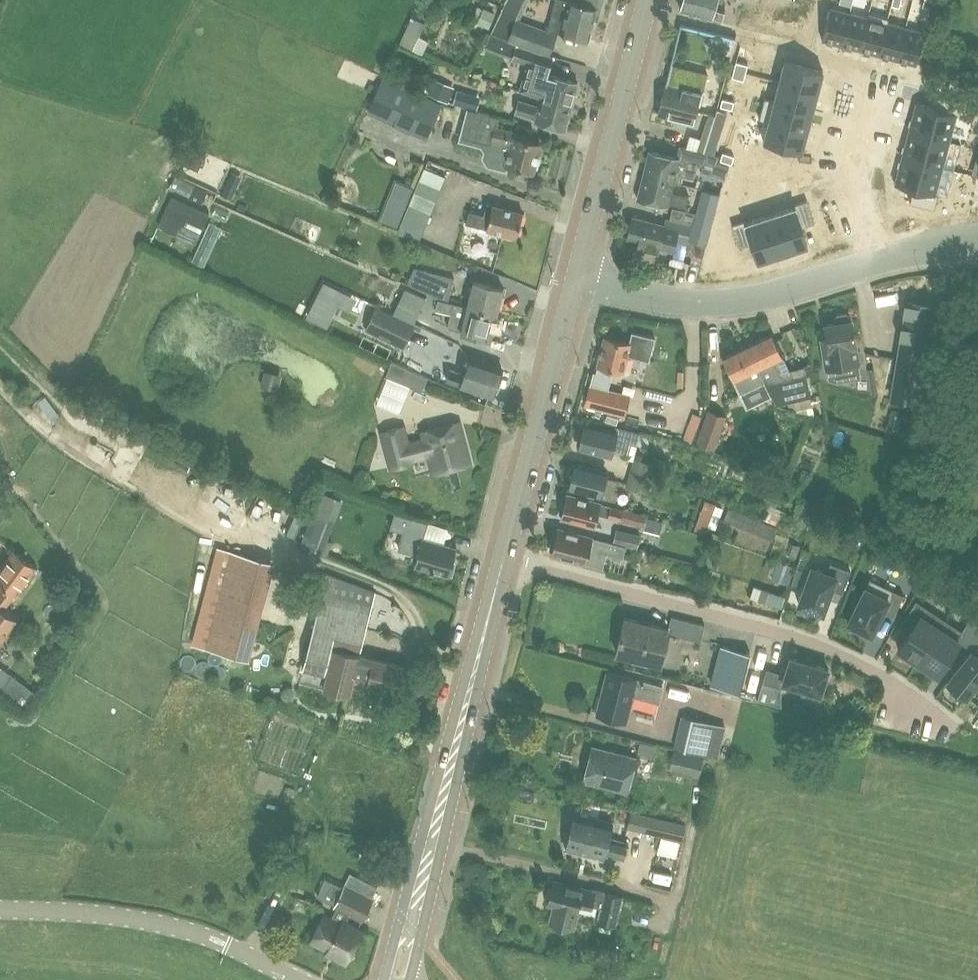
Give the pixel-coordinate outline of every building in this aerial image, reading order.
[(560,31),(588,38),(593,17),(597,18),(601,0),(579,0),(578,3),(568,0),(555,0),(547,31),(515,18),(507,40),(549,54),(557,30),(560,31)] [(681,11),(722,22),(726,6),(722,5),(724,0),(684,0),(681,11)] [(841,42),(850,10),(831,5),(822,37),(841,42)] [(482,7),(476,22),(486,27),(493,12),(482,7)] [(860,48),(869,15),(850,10),(841,42),(860,48)] [(879,52),(887,20),(869,15),(860,48),(879,52)] [(413,48),(424,22),(411,16),(400,42),(413,48)] [(898,58),(906,25),(887,20),(879,52),(898,58)] [(917,63),(925,30),(906,25),(898,58),(917,63)] [(484,47),(494,51),(499,38),(489,33),(484,47)] [(518,90),(542,98),(543,95),(572,105),(579,80),(548,73),(553,57),(516,45),(514,49),(512,57),(527,62),(518,90)] [(817,87),(822,68),(788,59),(782,78),(817,87)] [(735,60),(733,67),(745,71),(747,63),(736,60),(735,60)] [(694,122),(699,102),(707,71),(671,63),(658,113),(694,122)] [(745,71),(733,67),(731,75),(742,78),(745,71)] [(413,91),(383,77),(369,108),(398,121),(413,91)] [(811,107),(817,87),(782,78),(776,98),(811,107)] [(453,89),(433,80),(428,93),(447,101),(453,89)] [(933,100),(914,95),(907,121),(947,132),(954,105),(957,105),(960,94),(937,87),(933,100)] [(462,89),(457,101),(468,107),(474,109),(480,96),(475,94),(462,89)] [(566,128),(572,105),(543,95),(542,98),(540,104),(519,98),(515,113),(537,119),(536,120),(566,128)] [(719,98),(718,98),(717,106),(728,109),(731,101),(719,98)] [(806,127),(811,107),(776,98),(771,118),(806,127)] [(500,115),(474,109),(468,107),(459,136),(458,140),(480,146),(483,151),(481,157),(487,165),(504,169),(506,164),(534,171),(541,143),(513,135),(514,129),(496,125),(500,115)] [(719,138),(729,110),(718,107),(716,116),(709,114),(703,133),(719,138)] [(800,146),(806,127),(771,118),(759,150),(781,155),(785,142),(800,146)] [(941,159),(947,132),(907,121),(898,149),(941,159)] [(949,150),(962,150),(963,131),(949,130),(949,150)] [(179,163),(198,171),(205,153),(187,146),(179,163)] [(934,186),(941,159),(898,149),(890,176),(912,181),(909,194),(933,199),(936,186),(934,186)] [(674,181),(674,182),(680,183),(683,173),(694,176),(696,164),(679,160),(680,157),(649,150),(644,174),(674,181)] [(719,155),(707,152),(701,173),(724,180),(729,165),(717,161),(719,155)] [(733,162),(735,156),(725,153),(723,159),(733,162)] [(426,223),(446,175),(425,167),(406,215),(426,223)] [(672,190),(674,182),(674,181),(644,174),(638,198),(668,205),(669,201),(686,206),(689,194),(672,190)] [(208,191),(175,175),(169,187),(202,203),(208,191)] [(231,199),(239,181),(229,177),(222,195),(231,199)] [(379,219),(396,226),(412,186),(395,179),(379,219)] [(692,224),(711,229),(720,192),(702,188),(696,211),(673,206),(670,218),(692,224)] [(210,213),(172,195),(158,226),(195,242),(210,213)] [(816,222),(809,199),(796,203),(797,207),(772,215),(783,254),(807,245),(803,226),(816,222)] [(523,211),(493,203),(487,202),(483,213),(469,209),(466,222),(517,236),(523,211)] [(758,261),(783,254),(772,215),(746,222),(745,218),(732,222),(739,244),(752,240),(758,261)] [(658,249),(658,247),(673,250),(676,238),(662,235),(665,224),(633,216),(628,237),(640,240),(639,244),(658,249)] [(711,229),(692,224),(689,238),(686,248),(691,257),(701,260),(706,242),(708,242),(711,229)] [(454,277),(416,266),(408,283),(438,297),(438,298),(446,300),(454,277)] [(474,280),(468,305),(497,311),(503,288),(474,280)] [(393,311),(415,322),(426,296),(405,287),(393,311)] [(910,295),(892,399),(932,406),(949,301),(910,295)] [(491,338),(497,311),(468,305),(446,300),(438,298),(436,309),(451,313),(448,327),(462,330),(461,330),(491,338)] [(365,329),(384,337),(404,347),(415,324),(395,314),(376,305),(365,329)] [(822,338),(826,365),(828,378),(837,380),(861,376),(851,319),(850,319),(849,315),(846,312),(838,313),(835,317),(836,322),(825,324),(827,337),(822,338)] [(630,342),(606,335),(603,349),(598,351),(597,357),(600,361),(599,364),(623,370),(628,352),(650,359),(656,335),(633,330),(630,342)] [(782,354),(772,333),(747,345),(765,381),(770,392),(775,391),(777,403),(810,395),(806,375),(787,380),(778,373),(772,359),(782,354)] [(765,381),(747,345),(723,357),(740,393),(765,381)] [(446,379),(461,384),(493,394),(502,365),(471,355),(465,373),(451,369),(446,379)] [(261,383),(273,386),(277,371),(265,368),(261,383)] [(410,385),(422,390),(427,377),(416,372),(410,385)] [(618,411),(622,396),(622,395),(590,387),(585,404),(618,411)] [(715,448),(726,415),(707,409),(696,442),(715,448)] [(693,411),(691,419),(699,422),(702,414),(693,411)] [(460,421),(423,430),(425,438),(408,442),(404,425),(382,431),(391,466),(413,461),(412,458),(429,454),(433,473),(470,463),(460,421)] [(615,429),(586,422),(584,430),(580,432),(578,440),(581,443),(580,446),(611,453),(612,448),(626,451),(628,443),(637,445),(642,431),(616,424),(615,429)] [(635,457),(630,470),(654,478),(658,464),(635,457)] [(614,489),(616,478),(605,476),(606,469),(576,462),(575,466),(571,465),(569,475),(573,476),(570,486),(601,494),(600,497),(615,500),(618,490),(614,489)] [(654,478),(630,470),(626,485),(649,492),(652,482),(654,478)] [(1,500),(9,486),(0,482),(0,499),(1,500)] [(594,525),(598,513),(620,519),(619,521),(645,529),(649,514),(624,507),(623,509),(599,502),(600,501),(568,493),(565,506),(562,507),(560,512),(562,514),(562,517),(594,525)] [(704,500),(700,511),(694,529),(706,533),(716,504),(704,500)] [(778,527),(729,507),(723,520),(773,540),(778,527)] [(456,547),(424,538),(429,519),(395,510),(391,527),(403,530),(398,549),(419,554),(416,563),(449,573),(456,547)] [(452,537),(454,520),(432,517),(430,534),(452,537)] [(332,529),(308,520),(300,544),(328,555),(333,541),(328,540),(332,529)] [(625,543),(613,540),(608,539),(608,540),(559,527),(556,541),(552,542),(550,548),(553,551),(553,552),(586,561),(601,565),(604,551),(622,555),(623,551),(624,544),(625,543)] [(625,543),(624,544),(638,548),(642,534),(617,527),(613,540),(625,543)] [(796,556),(800,545),(791,542),(787,553),(796,556)] [(17,617),(4,607),(14,593),(17,595),(38,566),(14,549),(0,568),(0,640),(17,617)] [(230,549),(205,648),(250,659),(275,560),(230,549)] [(791,564),(778,560),(778,559),(768,556),(764,569),(774,572),(772,579),(789,584),(791,577),(787,575),(791,564)] [(942,577),(950,565),(942,560),(934,571),(942,577)] [(828,571),(813,565),(800,602),(824,611),(832,588),(843,592),(851,569),(831,562),(828,571)] [(796,568),(792,583),(800,585),(804,571),(796,568)] [(893,616),(903,595),(870,578),(848,622),(871,633),(882,611),(893,616)] [(351,693),(353,684),(369,688),(368,691),(384,695),(386,686),(402,690),(408,664),(376,657),(376,658),(360,654),(360,653),(337,648),(339,639),(363,645),(372,603),(323,592),(305,668),(331,675),(328,687),(351,693)] [(917,661),(945,619),(916,600),(903,620),(912,626),(898,648),(904,652),(902,655),(913,662),(915,659),(917,661)] [(660,663),(668,632),(701,641),(706,623),(672,615),(669,628),(625,617),(617,652),(660,663)] [(936,674),(964,632),(945,619),(917,661),(936,674)] [(871,644),(868,655),(894,662),(896,651),(871,644)] [(740,692),(750,652),(722,645),(712,685),(740,692)] [(969,648),(947,682),(967,695),(977,677),(977,654),(969,648)] [(785,674),(766,668),(759,696),(777,701),(783,681),(820,693),(828,668),(791,656),(785,674)] [(626,721),(633,694),(659,700),(663,685),(608,671),(597,713),(626,721)] [(726,726),(702,719),(682,715),(674,747),(675,747),(695,752),(719,757),(726,726)] [(656,744),(644,741),(639,741),(637,752),(653,756),(656,744)] [(627,791),(636,756),(592,745),(583,780),(627,791)] [(700,775),(705,757),(704,756),(704,755),(675,749),(669,768),(700,775)] [(726,758),(707,758),(707,780),(726,780),(726,758)] [(603,857),(604,853),(624,858),(628,842),(609,837),(613,821),(575,811),(566,848),(603,857)] [(631,811),(627,828),(682,840),(686,823),(631,811)] [(623,896),(623,894),(603,890),(603,889),(595,887),(594,890),(554,880),(549,901),(556,903),(552,920),(574,925),(580,900),(602,905),(599,921),(616,925),(618,920),(623,896)] [(618,920),(630,923),(636,899),(623,896),(618,920)] [(323,912),(309,941),(327,949),(326,952),(347,962),(363,928),(342,918),(341,921),(323,912)]
